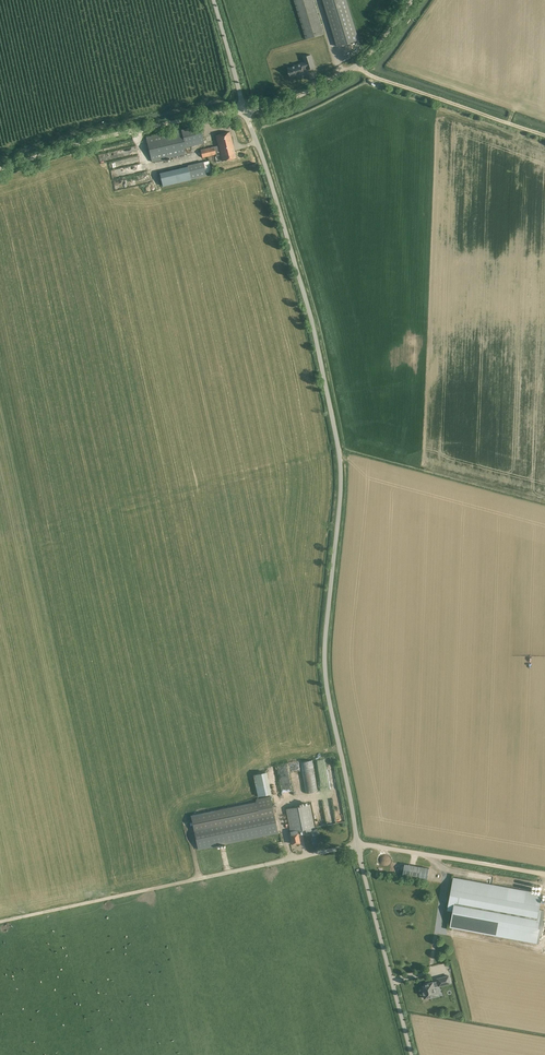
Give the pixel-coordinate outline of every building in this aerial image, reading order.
[(313,0),(294,0),(306,39),(312,38),(312,40),(319,38),(318,35),(324,34),(313,0)] [(347,0),(323,0),(337,46),(359,39),(347,0)] [(315,67),(311,54),(303,57),(305,62),(301,63),(294,65),(294,66),(288,68),(288,71),(289,74),(290,74),(290,77),(296,75),(297,76),(304,74),(303,69),(307,68),(307,69),(315,67)] [(204,143),(200,126),(181,129),(146,138),(152,162),(185,154),(183,148),(204,143)] [(236,158),(229,132),(216,135),(218,145),(200,149),(202,158),(216,154),(216,156),(221,155),(222,161),(236,158)] [(183,167),(159,173),(163,187),(206,176),(206,173),(210,171),(208,161),(203,162),(203,161),(183,166),(183,167)] [(317,791),(312,760),(300,762),(305,793),(317,791)] [(258,796),(272,793),(268,771),(254,774),(258,796)] [(278,833),(270,796),(256,799),(257,803),(191,817),(198,849),(278,833)] [(314,827),(310,804),(285,809),(292,844),(300,842),(297,830),(314,827)] [(421,866),(405,864),(403,875),(419,877),(427,879),(429,868),(421,866)] [(448,910),(454,911),(451,927),(538,943),(540,933),(544,934),(544,932),(544,921),(542,920),(544,910),(539,909),(542,893),(454,877),(448,910)] [(450,983),(449,976),(437,978),(438,981),(434,982),(435,982),(433,983),(433,982),(423,984),(424,988),(422,989),(423,992),(425,998),(430,997),(431,998),(438,996),(436,989),(435,989),(434,987),(450,983)]
